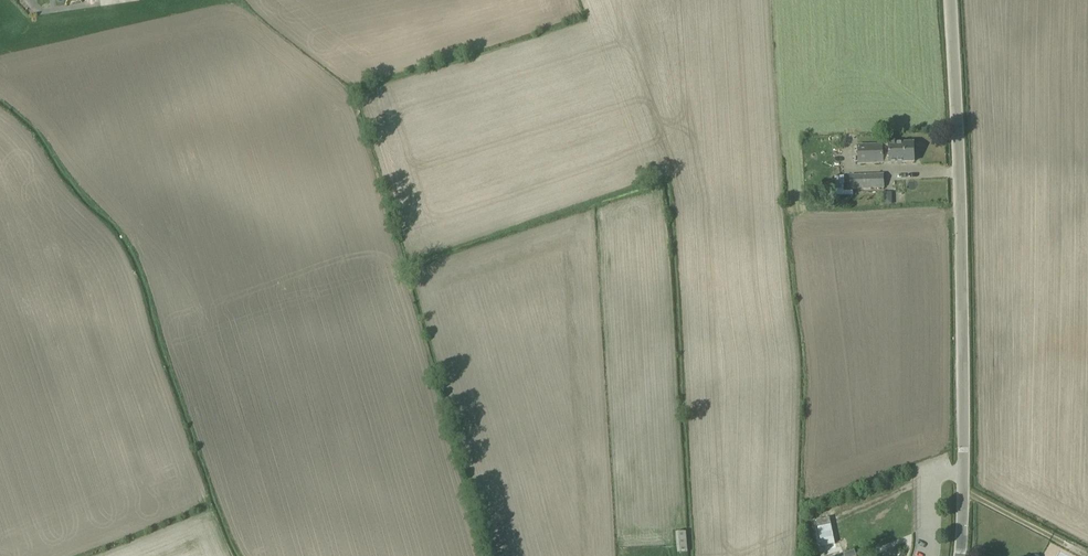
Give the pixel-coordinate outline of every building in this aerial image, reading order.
[(889,146),(883,146),(884,164),(915,163),(914,144),(889,145),(889,146)] [(883,146),(859,147),(859,165),(884,164),(883,146)] [(884,174),(850,176),(851,190),(885,189),(884,174)] [(687,547),(686,534),(677,534),(677,547),(678,554),(687,553),(687,547)]
